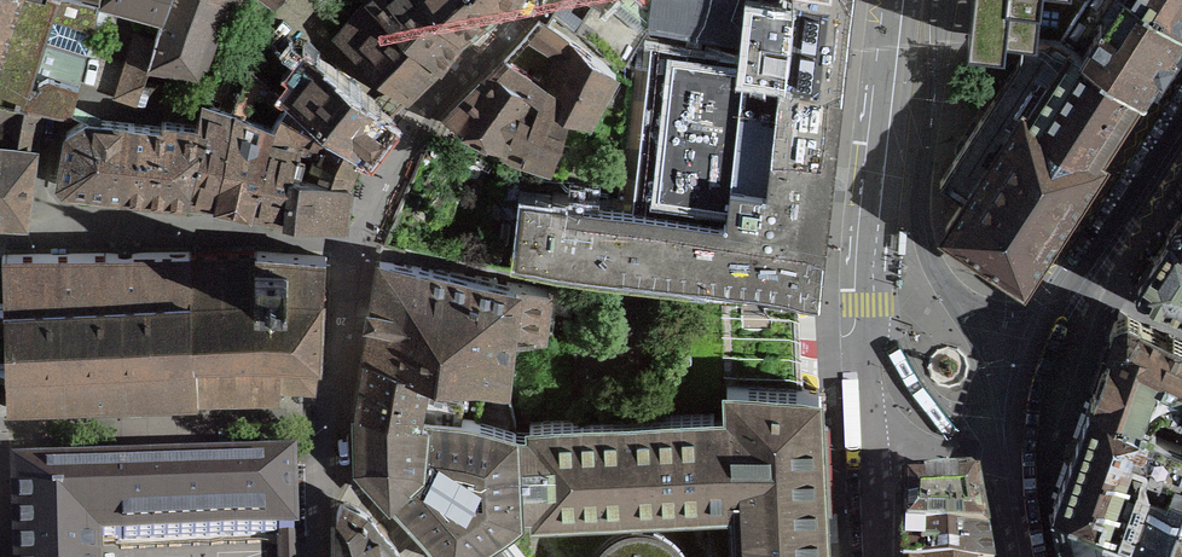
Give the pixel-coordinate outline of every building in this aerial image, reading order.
[(98,1),(94,0),(0,0),(0,98),(9,100),(24,103),(43,107),(70,112),(72,109),(74,100),(78,85),(85,54),(92,29),(100,1),(98,1)] [(130,7),(163,16),(168,0),(103,0),(130,7)] [(148,63),(196,71),(207,42),(222,0),(168,0),(163,16),(155,42),(148,63)] [(368,0),(365,0),(334,37),(404,99),(408,95),(416,87),(439,63),(368,0)] [(439,63),(445,55),(458,37),(428,0),(368,0),(439,63)] [(501,0),(428,0),(458,37),(466,27),(474,21),(501,0)] [(622,64),(649,25),(682,29),(775,40),(773,52),(783,54),(843,60),(850,0),(595,0),(574,30),(622,64)] [(1021,44),(1022,34),(1040,36),(1060,38),(1085,0),(975,0),(972,40),(995,42),(1021,44)] [(1060,38),(1144,94),(1160,70),(1181,36),(1181,24),(1145,0),(1085,0),(1060,38)] [(1181,24),(1181,0),(1145,0),(1181,24)] [(527,34),(559,54),(539,94),(494,70),(475,89),(448,115),(448,116),(448,117),(448,119),(449,120),(452,121),(550,160),(567,109),(588,119),(615,70),(539,20),(527,34)] [(965,198),(945,228),(1023,279),(1066,213),(1144,94),(1060,38),(1040,36),(1022,34),(1021,44),(1019,60),(940,182),(965,198)] [(144,81),(143,80),(148,63),(155,42),(136,36),(118,94),(135,99),(134,104),(136,104),(144,81)] [(843,60),(783,54),(778,93),(679,81),(634,76),(619,207),(824,230),(829,181),(835,127),(843,60)] [(283,96),(285,97),(360,153),(371,139),(385,122),(389,116),(317,57),(283,96)] [(356,164),(360,153),(285,97),(283,96),(281,95),(275,103),(283,108),(271,128),(267,146),(298,151),(306,153),(319,158),(354,169),(356,164)] [(43,107),(24,103),(9,100),(0,98),(0,118),(4,119),(0,142),(0,220),(4,220),(27,221),(32,184),(33,177),(37,148),(43,107)] [(74,100),(72,109),(87,119),(101,120),(102,114),(74,100)] [(202,103),(197,125),(197,127),(204,129),(186,199),(198,201),(216,202),(233,114),(233,112),(202,103)] [(250,212),(250,211),(267,146),(271,128),(233,114),(216,202),(216,204),(231,207),(250,212)] [(67,130),(58,180),(63,186),(85,189),(125,193),(132,123),(101,120),(87,119),(67,130)] [(204,129),(197,127),(197,125),(162,122),(161,127),(132,123),(125,193),(153,196),(186,199),(204,129)] [(298,151),(267,146),(250,211),(262,213),(285,217),(290,175),(291,175),(298,151)] [(350,179),(354,169),(319,158),(316,169),(303,166),(306,153),(298,151),(291,175),(348,185),(348,184),(350,179)] [(290,175),(285,217),(340,225),(343,225),(344,221),(344,214),(348,185),(291,175),(290,175)] [(526,256),(817,289),(819,271),(824,230),(619,207),(524,196),(518,255),(526,256)] [(1181,238),(1181,212),(1181,214),(1170,231),(1181,238)] [(1139,284),(1163,298),(1167,300),(1180,306),(1181,307),(1181,238),(1170,231),(1169,233),(1167,235),(1145,270),(1138,281),(1138,283),(1139,284)] [(318,365),(323,360),(326,290),(324,289),(326,257),(252,251),(5,255),(3,256),(2,258),(2,269),(3,303),(0,303),(0,309),(3,309),(4,335),(5,362),(0,363),(0,369),(5,369),(6,406),(279,398),(279,388),(314,390),(318,365)] [(462,416),(464,397),(433,394),(437,373),(511,382),(517,336),(551,341),(552,337),(547,336),(548,328),(551,308),(570,312),(575,295),(500,280),(479,276),(380,261),(367,339),(356,411),(420,419),(420,417),(462,416)] [(1181,402),(1181,341),(1169,334),(1143,322),(1120,310),(1104,357),(1101,364),(1103,365),(1092,395),(1167,431),(1181,402)] [(823,474),(822,386),(722,382),(724,409),(616,414),(524,417),(526,427),(521,427),(520,423),(513,422),(473,416),(462,416),(420,417),(420,419),(356,411),(357,453),(357,465),(390,498),(429,537),(445,556),(827,556),(823,474)] [(1132,533),(1150,482),(1169,432),(1167,431),(1092,395),(1091,396),(1066,466),(1053,502),(1054,503),(1132,533)] [(1169,432),(1150,482),(1167,488),(1170,481),(1181,486),(1181,402),(1167,431),(1169,432)] [(255,463),(249,466),(53,471),(15,473),(18,556),(97,556),(97,540),(277,535),(294,534),(292,464),(261,465),(255,463)] [(1170,481),(1167,488),(1150,482),(1132,533),(1054,503),(1054,504),(1064,556),(1181,556),(1181,486),(1170,481)] [(905,525),(905,538),(987,540),(977,488),(975,488),(975,486),(971,483),(957,483),(953,487),(950,488),(950,489),(939,490),(932,490),(932,489),(929,489),(925,485),(911,486),(907,490),(907,492),(905,492),(905,525)] [(372,522),(364,512),(348,504),(340,503),(336,518),(337,549),(340,555),(340,556),(402,556),(372,522)] [(277,535),(278,556),(295,556),(294,534),(277,535)] [(987,540),(905,538),(904,556),(990,556),(989,552),(987,540)]
